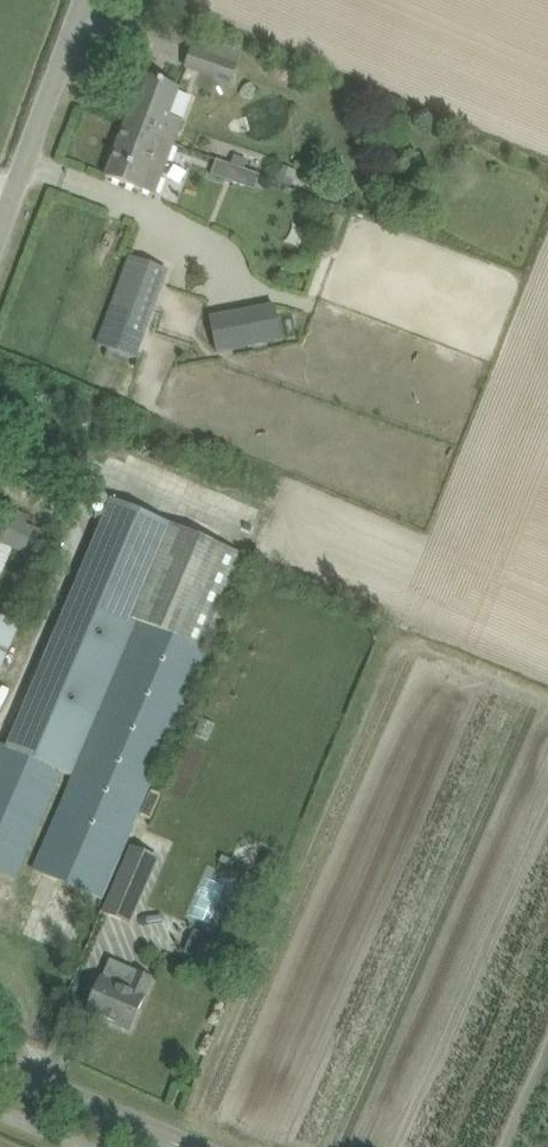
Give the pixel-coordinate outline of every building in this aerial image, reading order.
[(189,72),(237,79),(241,52),(193,45),(189,72)] [(140,74),(122,125),(172,144),(181,121),(167,116),(178,89),(140,74)] [(153,196),(172,144),(122,125),(104,177),(153,196)] [(215,160),(209,175),(245,189),(251,173),(215,160)] [(282,165),(278,175),(295,181),(299,171),(282,165)] [(139,335),(139,336),(130,333),(155,265),(131,256),(98,344),(134,358),(142,336),(139,335)] [(212,314),(221,353),(288,338),(280,299),(212,314)] [(15,879),(62,769),(66,770),(131,619),(141,623),(34,871),(100,899),(212,637),(247,557),(170,523),(168,528),(159,524),(161,520),(111,498),(5,744),(0,742),(0,873),(15,879)] [(8,540),(54,560),(62,542),(16,522),(8,540)] [(0,619),(0,669),(19,627),(0,619)] [(262,843),(257,856),(272,862),(277,849),(262,843)] [(100,913),(131,926),(160,858),(129,845),(100,913)] [(222,855),(220,861),(229,865),(231,859),(222,855)] [(194,929),(184,953),(212,965),(223,942),(194,929)] [(100,978),(97,986),(86,1011),(130,1030),(144,997),(143,997),(151,978),(136,971),(110,960),(102,979),(100,978)]
